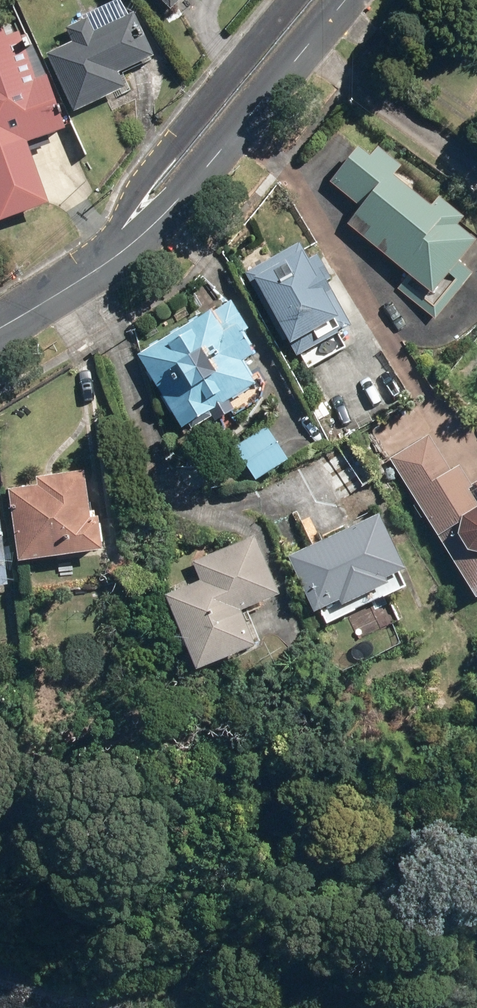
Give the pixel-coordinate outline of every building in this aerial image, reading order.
[(167,17),(183,0),(151,0),(167,17)] [(112,80),(146,65),(126,19),(89,35),(84,23),(60,33),(66,47),(40,58),(67,120),(119,96),(112,80)] [(40,213),(20,152),(56,140),(38,84),(28,87),(13,39),(0,43),(0,226),(40,213)] [(451,265),(467,247),(448,232),(456,223),(429,202),(422,212),(384,182),(393,171),(371,153),(361,164),(350,153),(323,187),(354,211),(340,228),(344,231),(403,280),(395,290),(432,322),(468,277),(451,265)] [(293,246),(239,276),(287,361),(295,357),(304,372),(340,352),(331,337),(341,332),(317,288),(325,284),(310,258),(302,263),(293,246)] [(204,314),(132,359),(173,434),(200,418),(206,428),(230,413),(224,404),(247,390),(234,367),(245,360),(241,352),(245,350),(237,336),(242,333),(225,304),(207,315),(213,326),(211,328),(204,314)] [(282,464),(261,430),(228,451),(249,484),(282,464)] [(308,458),(334,505),(367,484),(341,439),(308,458)] [(465,489),(454,469),(445,474),(425,439),(385,461),(466,605),(476,599),(476,481),(465,489)] [(76,476),(30,481),(31,490),(0,493),(0,494),(9,567),(93,557),(89,522),(82,523),(76,476)] [(377,586),(396,577),(370,519),(280,559),(306,617),(330,607),(332,611),(379,590),(377,586)] [(231,616),(270,601),(248,541),(186,565),(193,585),(156,599),(185,676),(245,654),(231,616)]
